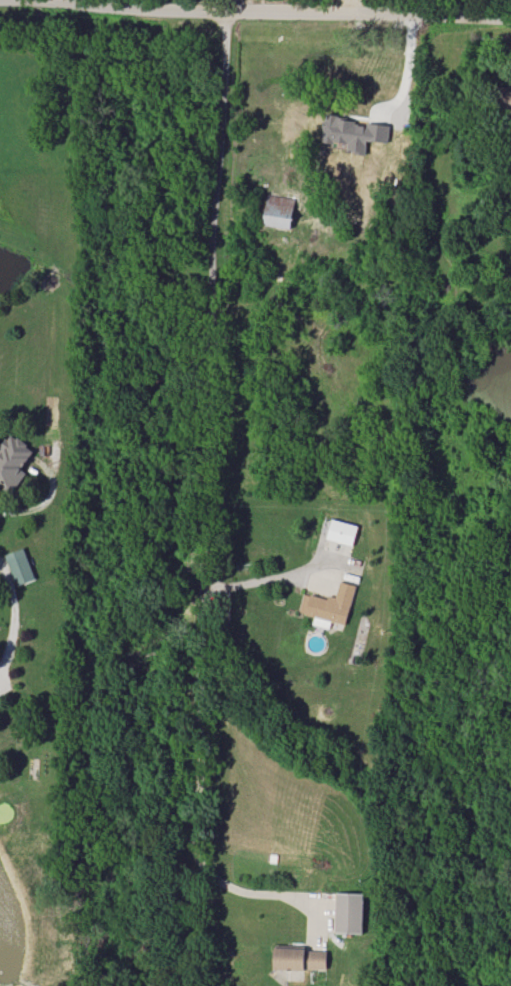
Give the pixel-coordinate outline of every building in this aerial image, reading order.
[(500,86),(500,111),(510,112),(510,87),(500,86)] [(389,126),(355,122),(356,119),(325,115),(323,141),(348,144),(347,152),(366,154),(367,140),(388,142),(389,126)] [(292,228),(294,197),(267,195),(265,226),(292,228)] [(10,491),(26,474),(20,468),(33,453),(13,434),(0,447),(0,482),(10,491)] [(358,526),(332,519),(326,539),(352,546),(358,526)] [(34,580),(26,548),(7,553),(15,585),(34,580)] [(355,585),(339,581),(335,600),(303,592),(299,613),(316,617),(314,625),(329,628),(330,622),(345,625),(355,585)] [(363,934),(364,894),(336,893),(335,933),(363,934)] [(274,969),(326,970),(327,949),(275,948),(274,969)]
